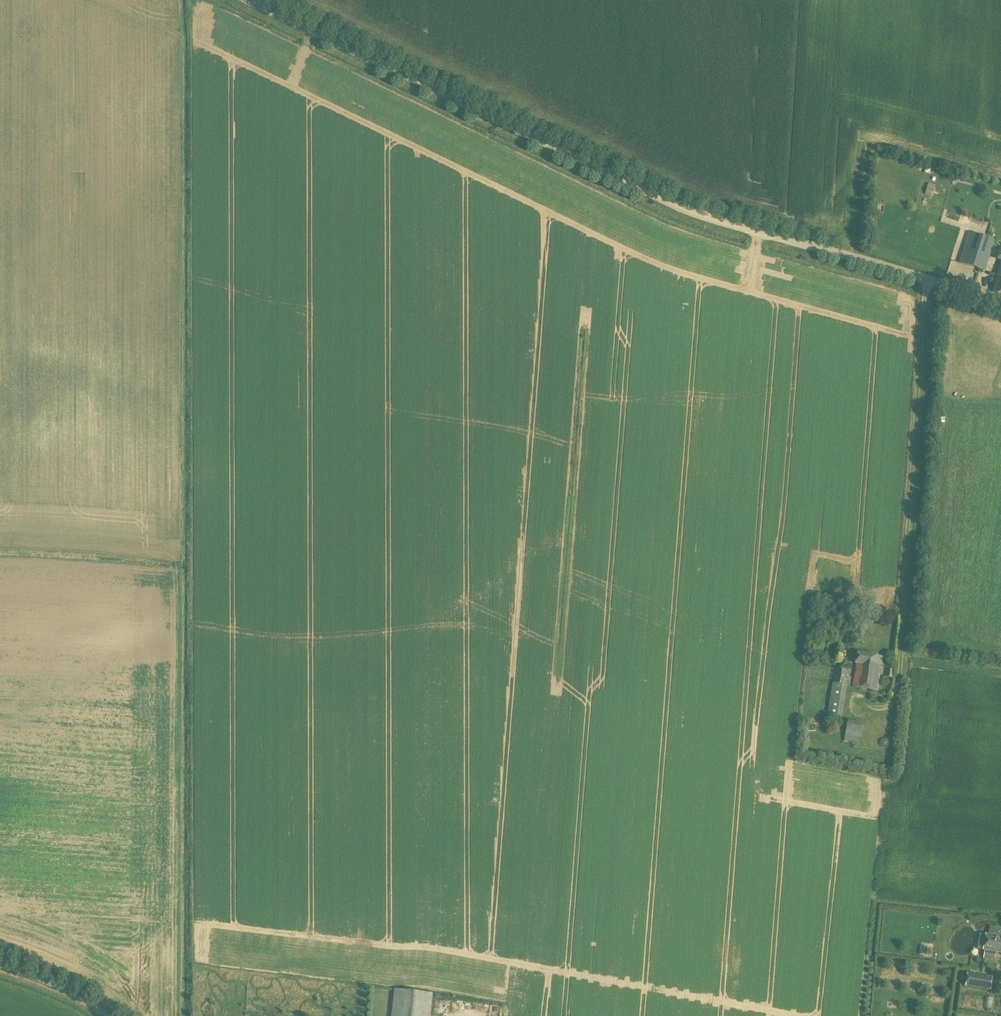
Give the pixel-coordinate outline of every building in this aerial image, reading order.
[(982,270),(991,239),(969,232),(960,264),(982,270)] [(952,284),(953,279),(938,274),(937,279),(952,284)] [(997,277),(993,291),(1000,294),(1000,279),(997,277)] [(877,691),(883,657),(858,653),(856,664),(858,664),(854,687),(877,691)] [(850,683),(850,677),(848,677),(849,672),(835,669),(828,714),(842,717),(847,683),(850,683)] [(803,725),(825,725),(824,717),(803,718),(803,725)] [(843,738),(857,738),(857,722),(843,722),(843,738)] [(986,935),(983,950),(984,950),(983,958),(995,960),(996,952),(1000,953),(1000,937),(986,935)] [(959,958),(966,961),(968,955),(961,952),(959,958)] [(990,990),(992,977),(967,973),(965,986),(990,990)] [(433,993),(395,989),(392,1015),(431,1015),(433,993)]
